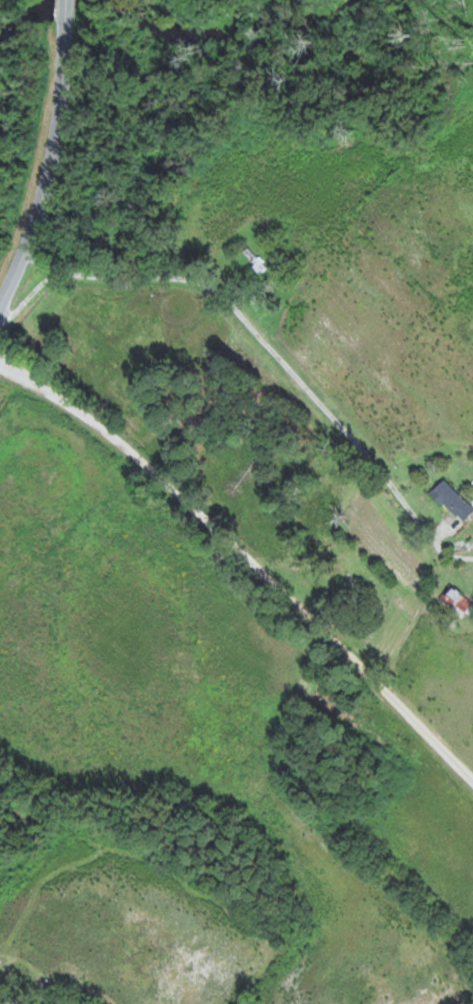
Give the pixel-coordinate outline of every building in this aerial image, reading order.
[(259,272),(265,267),(250,248),(244,253),(259,272)] [(462,522),(472,511),(472,507),(442,478),(429,491),(462,522)]
